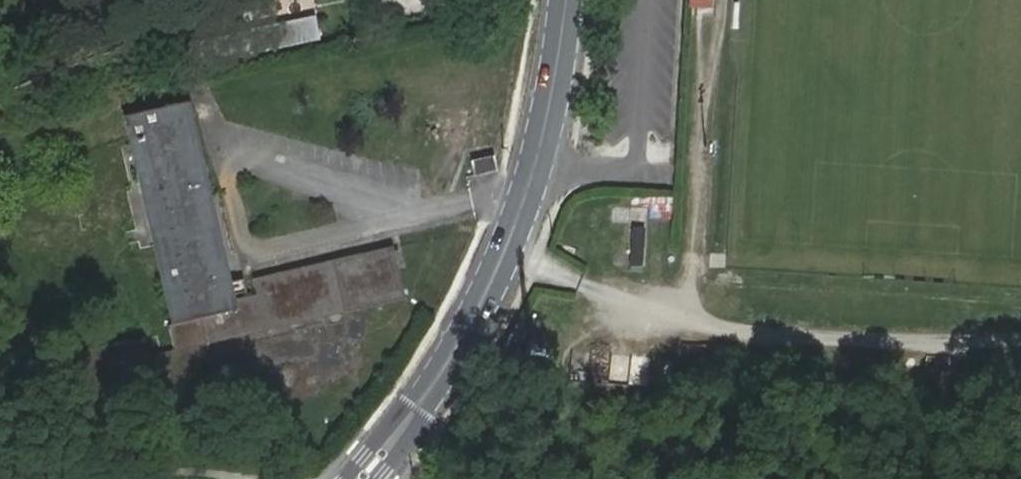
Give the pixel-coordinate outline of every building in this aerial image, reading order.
[(691,7),(704,8),(705,0),(691,0),(691,7)] [(268,49),(318,44),(315,18),(265,23),(268,49)] [(126,114),(179,321),(186,351),(217,343),(352,309),(410,294),(396,242),(338,258),(259,277),(262,292),(240,298),(190,98),(126,114)] [(475,178),(490,174),(501,172),(496,154),(494,155),(471,160),(475,178)] [(626,225),(624,263),(637,264),(640,225),(626,225)]
